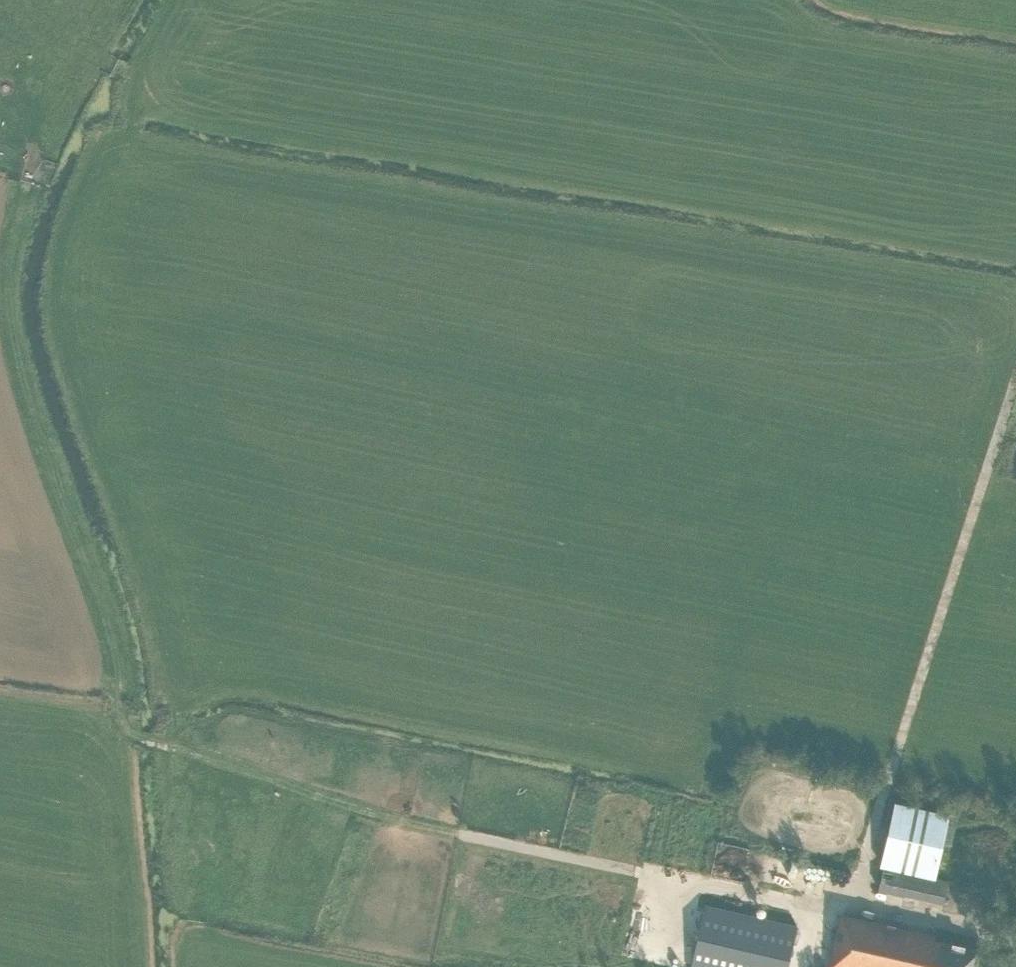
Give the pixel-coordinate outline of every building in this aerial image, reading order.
[(949,883),(934,880),(948,818),(893,806),(880,866),(883,867),(878,891),(944,905),(947,892),(960,895),(962,886),(948,883),(949,883)] [(792,949),(797,927),(705,906),(691,966),(812,966),(810,966),(813,953),(792,949)] [(976,949),(934,940),(935,936),(841,915),(828,966),(972,966),(976,949)]
